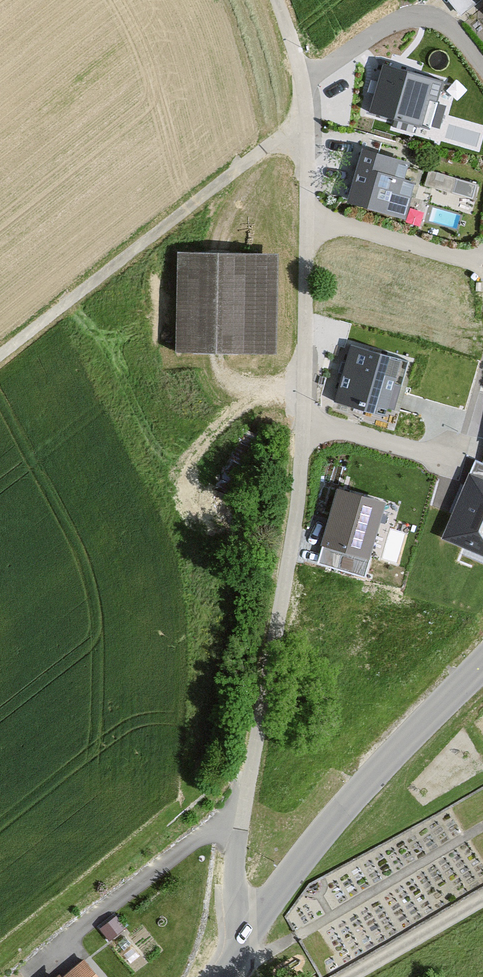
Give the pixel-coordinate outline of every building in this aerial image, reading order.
[(441,80),(384,64),(369,116),(426,132),(441,80)] [(404,167),(354,153),(339,209),(399,226),(413,175),(403,172),(404,167)] [(476,186),(430,172),(426,185),(472,199),(476,186)] [(270,351),(271,259),(182,258),(180,349),(270,351)] [(401,362),(354,349),(338,400),(385,414),(401,362)] [(474,479),(449,537),(482,552),(482,483),(474,479)] [(340,496),(323,549),(367,563),(384,510),(340,496)] [(65,976),(95,976),(82,962),(65,976)]
